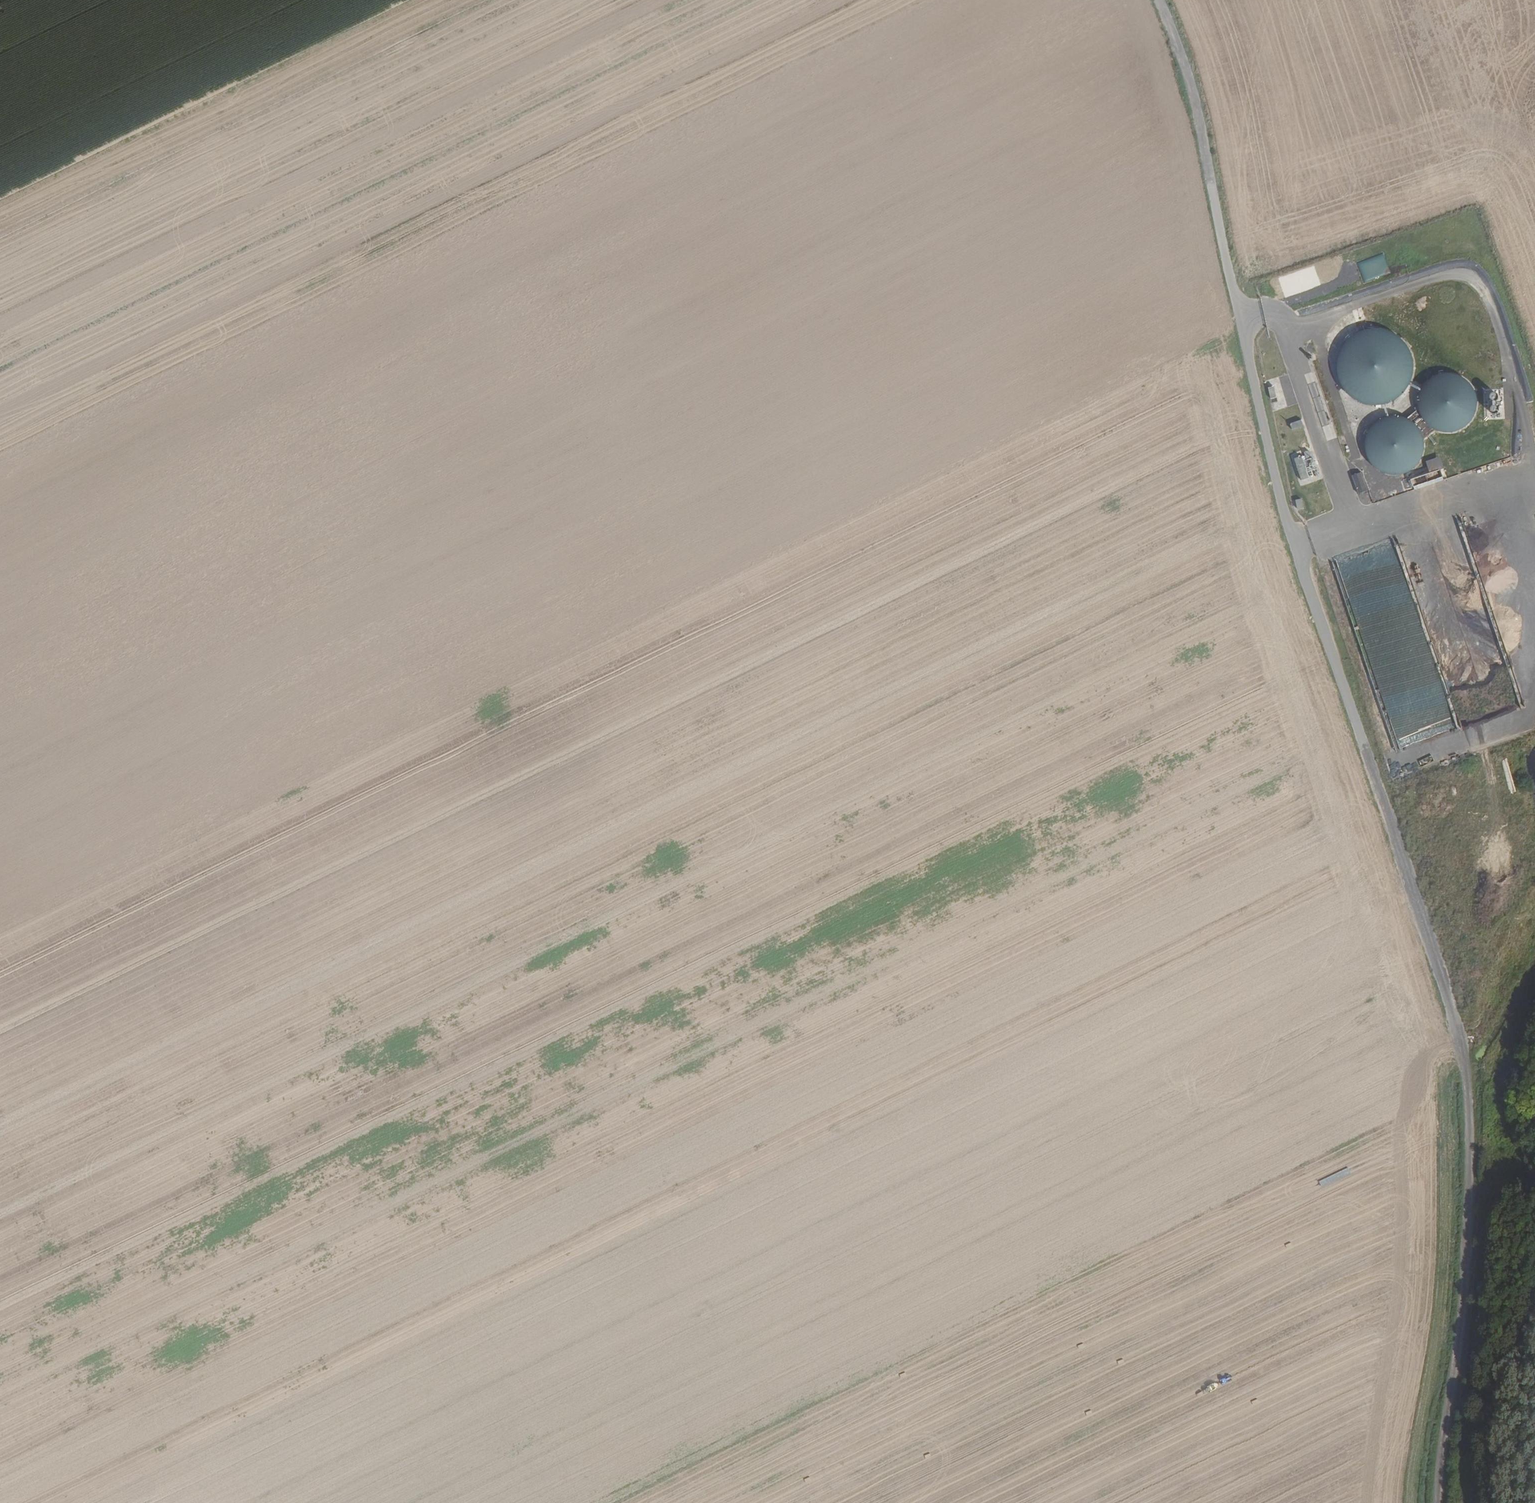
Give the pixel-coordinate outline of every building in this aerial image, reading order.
[(1382,254),(1357,263),(1363,281),(1389,272),(1382,254)] [(1409,382),(1412,370),(1411,359),(1407,348),(1401,340),(1393,335),(1384,331),(1374,330),(1364,332),(1355,336),(1348,343),(1343,351),(1339,360),(1339,372),(1343,383),(1349,393),(1359,399),(1370,403),(1382,403),(1393,399),(1402,392),(1409,382)] [(1478,403),(1477,393),(1473,384),(1466,377),(1457,372),(1447,371),(1437,373),(1429,377),(1422,385),(1418,394),(1417,404),(1420,413),(1426,422),(1434,427),(1443,431),(1453,430),(1462,427),(1470,421),(1475,412),(1478,403)] [(1269,399),(1275,397),(1272,385),(1266,387),(1269,399)] [(1488,410),(1497,411),(1499,390),(1490,389),(1488,410)] [(1424,447),(1423,437),(1418,428),(1411,421),(1403,416),(1393,415),(1383,417),(1374,422),(1368,429),(1364,438),(1363,448),(1366,458),(1371,466),(1379,472),(1389,475),(1399,475),(1408,471),(1416,465),(1421,457),(1424,447)] [(1293,458),(1300,479),(1309,476),(1302,455),(1293,458)] [(1410,478),(1411,484),(1445,474),(1440,456),(1425,461),(1428,473),(1410,478)] [(1361,471),(1351,475),(1357,493),(1367,490),(1361,471)] [(1360,505),(1370,503),(1368,492),(1358,494),(1360,505)] [(1293,510),(1302,509),(1302,499),(1293,499),(1293,510)] [(1445,679),(1460,676),(1457,663),(1442,666),(1445,679)] [(1433,756),(1420,759),(1422,765),(1435,762),(1433,756)]
